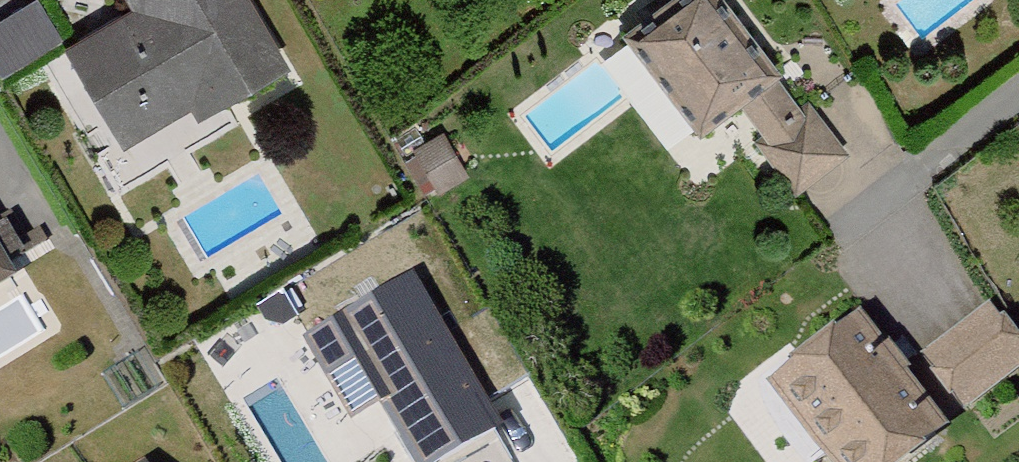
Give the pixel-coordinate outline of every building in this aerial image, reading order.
[(0,14),(0,67),(63,42),(46,0),(34,0),(0,14)] [(53,57),(103,147),(183,103),(193,121),(273,77),(231,0),(113,0),(112,0),(122,19),(53,57)] [(691,139),(764,86),(700,0),(671,0),(618,39),(691,139)] [(797,116),(746,158),(787,207),(838,164),(797,116)] [(297,349),(344,430),(376,412),(404,461),(446,461),(484,440),(398,291),(297,349)] [(912,366),(954,419),(1018,368),(1018,367),(977,314),(912,366)] [(848,322),(755,396),(808,461),(894,461),(934,431),(848,322)] [(512,384),(492,396),(520,443),(540,431),(512,384)]
